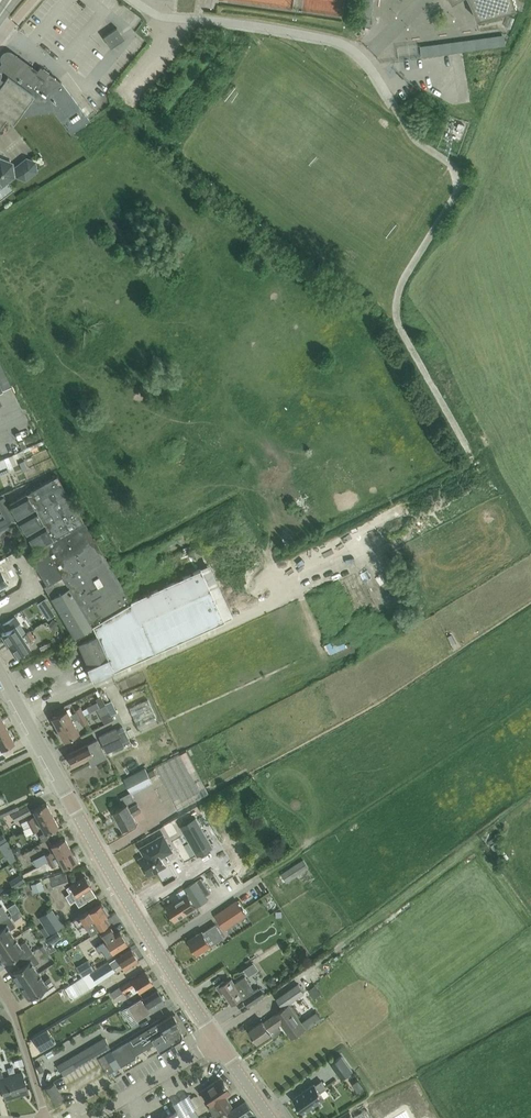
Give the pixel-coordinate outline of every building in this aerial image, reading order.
[(473,7),(477,19),(517,8),(514,0),(469,0),(473,7)] [(103,38),(111,48),(124,39),(117,28),(103,38)] [(89,120),(61,82),(40,67),(36,72),(12,54),(0,70),(0,126),(6,119),(12,124),(19,115),(21,117),(54,111),(71,134),(89,120)] [(15,177),(25,181),(37,171),(36,161),(26,157),(14,167),(13,163),(0,158),(0,189),(15,177)] [(3,391),(2,390),(11,386),(0,362),(0,392),(3,391)] [(23,403),(21,398),(0,408),(0,414),(23,403)] [(3,432),(2,429),(0,430),(0,439),(2,446),(12,443),(11,437),(34,431),(32,424),(3,432)] [(8,470),(5,463),(10,461),(8,457),(0,460),(0,474),(8,470)] [(7,518),(6,521),(0,524),(0,532),(17,522),(3,497),(0,499),(0,505),(7,518)] [(44,526),(27,533),(32,545),(50,538),(44,526)] [(48,581),(43,585),(44,587),(61,577),(44,552),(33,560),(48,581)] [(182,637),(231,618),(210,563),(86,611),(93,630),(75,637),(91,675),(121,663),(122,664),(183,640),(182,637)] [(379,569),(372,571),(378,586),(384,584),(379,569)] [(93,589),(104,588),(105,601),(122,600),(122,592),(116,593),(115,580),(99,581),(98,572),(92,572),(93,589)] [(68,582),(49,591),(69,632),(90,622),(85,613),(83,614),(68,582)] [(339,588),(348,615),(361,611),(352,583),(339,588)] [(9,595),(6,590),(0,593),(0,599),(9,595)] [(54,616),(45,599),(37,604),(47,620),(54,616)] [(3,626),(6,631),(2,634),(9,645),(26,634),(15,617),(3,626)] [(26,634),(9,645),(15,655),(28,647),(25,642),(30,639),(33,637),(30,632),(26,634)] [(323,642),(327,652),(345,644),(341,634),(323,642)] [(50,642),(39,647),(41,652),(52,647),(50,642)] [(42,658),(31,664),(35,671),(46,665),(42,658)] [(148,700),(129,708),(138,728),(156,720),(148,700)] [(75,712),(69,715),(66,710),(51,718),(57,730),(73,721),(78,718),(84,715),(89,712),(87,708),(81,711),(79,708),(74,711),(75,712)] [(84,715),(78,718),(82,726),(88,723),(84,715)] [(8,731),(2,720),(0,721),(0,735),(8,731)] [(79,733),(73,721),(57,730),(63,741),(79,733)] [(123,725),(116,729),(116,728),(98,736),(106,754),(124,746),(124,745),(131,742),(123,725)] [(1,750),(10,745),(14,743),(8,731),(0,735),(0,748),(1,750)] [(98,752),(95,747),(90,750),(87,745),(67,755),(72,765),(98,752)] [(208,793),(186,750),(155,767),(177,811),(208,793)] [(120,798),(124,806),(113,812),(123,829),(136,822),(133,815),(140,811),(137,804),(129,808),(127,804),(135,800),(132,794),(153,783),(150,779),(152,778),(154,782),(159,779),(157,776),(157,775),(154,769),(147,772),(145,769),(124,780),(130,792),(120,798)] [(36,816),(32,818),(32,817),(27,820),(33,832),(38,830),(35,824),(39,822),(52,815),(46,803),(33,810),(36,816)] [(30,813),(26,806),(12,813),(16,820),(30,813)] [(200,814),(185,822),(202,852),(217,844),(200,814)] [(39,822),(45,833),(39,837),(42,842),(57,834),(54,829),(58,826),(52,815),(39,822)] [(172,851),(170,849),(163,836),(142,848),(146,855),(139,859),(148,875),(166,866),(161,857),(172,851)] [(58,856),(70,850),(64,838),(52,845),(58,856)] [(77,861),(70,850),(58,856),(64,868),(77,861)] [(50,851),(44,854),(51,868),(57,865),(50,851)] [(12,853),(6,857),(10,863),(15,859),(12,853)] [(286,883),(309,869),(303,860),(280,874),(286,883)] [(216,872),(222,881),(235,873),(230,864),(216,872)] [(65,872),(49,878),(42,880),(44,883),(46,882),(49,891),(59,887),(58,886),(69,883),(67,876),(66,876),(65,872)] [(66,887),(70,893),(65,896),(70,903),(75,901),(79,907),(95,896),(90,888),(91,887),(84,876),(66,887)] [(188,895),(180,900),(180,899),(166,908),(175,921),(188,913),(186,909),(193,904),(196,908),(208,901),(205,897),(211,893),(201,878),(184,889),(188,895)] [(238,880),(227,886),(231,892),(241,886),(238,880)] [(235,895),(241,905),(262,893),(257,883),(235,895)] [(8,899),(5,892),(0,894),(0,898),(1,901),(8,899)] [(236,901),(225,909),(234,922),(245,914),(236,901)] [(101,903),(75,919),(73,921),(78,928),(91,919),(98,930),(109,923),(104,915),(108,913),(101,903)] [(8,916),(5,910),(1,906),(0,906),(0,921),(8,916)] [(44,927),(40,929),(45,937),(65,925),(57,913),(55,914),(52,909),(38,918),(44,927)] [(15,937),(10,930),(15,926),(8,916),(0,921),(0,947),(15,937)] [(202,932),(188,941),(196,955),(224,937),(216,924),(203,933),(202,932)] [(104,941),(95,947),(99,952),(102,950),(107,958),(114,954),(113,953),(127,944),(120,932),(114,935),(110,928),(100,935),(104,941)] [(15,937),(0,947),(0,957),(4,963),(15,955),(18,961),(32,952),(25,941),(20,945),(15,937)] [(90,974),(90,973),(76,982),(65,988),(71,999),(82,992),(97,983),(96,983),(115,971),(114,969),(121,964),(125,970),(138,961),(131,949),(117,958),(117,957),(90,974)] [(32,952),(18,961),(22,966),(11,973),(19,986),(39,973),(33,966),(39,962),(32,952)] [(82,977),(94,970),(88,960),(76,967),(82,977)] [(210,981),(223,973),(219,967),(207,975),(210,981)] [(145,971),(119,987),(123,993),(123,992),(134,985),(139,992),(153,983),(146,972),(145,971)] [(39,973),(19,986),(28,998),(39,991),(42,997),(56,987),(49,977),(44,981),(39,973)] [(232,979),(226,983),(225,981),(216,986),(221,994),(224,993),(232,1005),(242,998),(248,1006),(266,995),(261,988),(259,989),(258,987),(254,990),(245,977),(235,984),(232,979)] [(286,992),(293,1002),(304,994),(298,984),(286,992)] [(165,1002),(158,990),(144,999),(143,997),(128,1007),(137,1021),(165,1002)] [(293,1002),(286,992),(276,999),(282,1009),(289,1004),(293,1002)] [(289,1005),(275,1015),(276,1015),(282,1024),(281,1024),(291,1038),(305,1029),(289,1005)] [(173,1014),(127,1042),(111,1051),(121,1067),(135,1058),(135,1055),(154,1044),(160,1053),(178,1041),(180,1040),(181,1039),(181,1038),(182,1037),(182,1035),(182,1034),(181,1032),(176,1023),(177,1022),(176,1020),(178,1019),(175,1015),(174,1016),(173,1014)] [(276,1015),(275,1015),(264,1023),(262,1021),(249,1030),(258,1043),(271,1034),(270,1032),(281,1024),(282,1024),(276,1015)] [(54,1043),(46,1029),(32,1038),(40,1052),(54,1043)] [(105,1039),(57,1067),(63,1076),(110,1048),(105,1039)] [(260,1063),(270,1054),(264,1048),(254,1057),(260,1063)] [(107,1075),(121,1067),(111,1051),(111,1050),(98,1059),(107,1075)] [(341,1079),(352,1071),(341,1056),(331,1063),(341,1079)] [(1,1086),(5,1100),(28,1092),(22,1073),(4,1079),(1,1069),(0,1069),(0,1086),(1,1086)] [(289,1088),(292,1095),(315,1083),(311,1076),(289,1088)] [(201,1092),(211,1106),(208,1107),(215,1117),(231,1106),(225,1097),(230,1093),(220,1078),(201,1092)] [(293,1099),(303,1113),(325,1098),(320,1092),(326,1088),(321,1081),(316,1085),(314,1084),(293,1099)] [(53,1083),(46,1088),(55,1102),(62,1097),(53,1083)] [(188,1113),(196,1108),(188,1094),(172,1104),(177,1111),(166,1117),(191,1117),(188,1113)] [(245,1101),(226,1113),(230,1117),(244,1117),(252,1112),(245,1101)]
